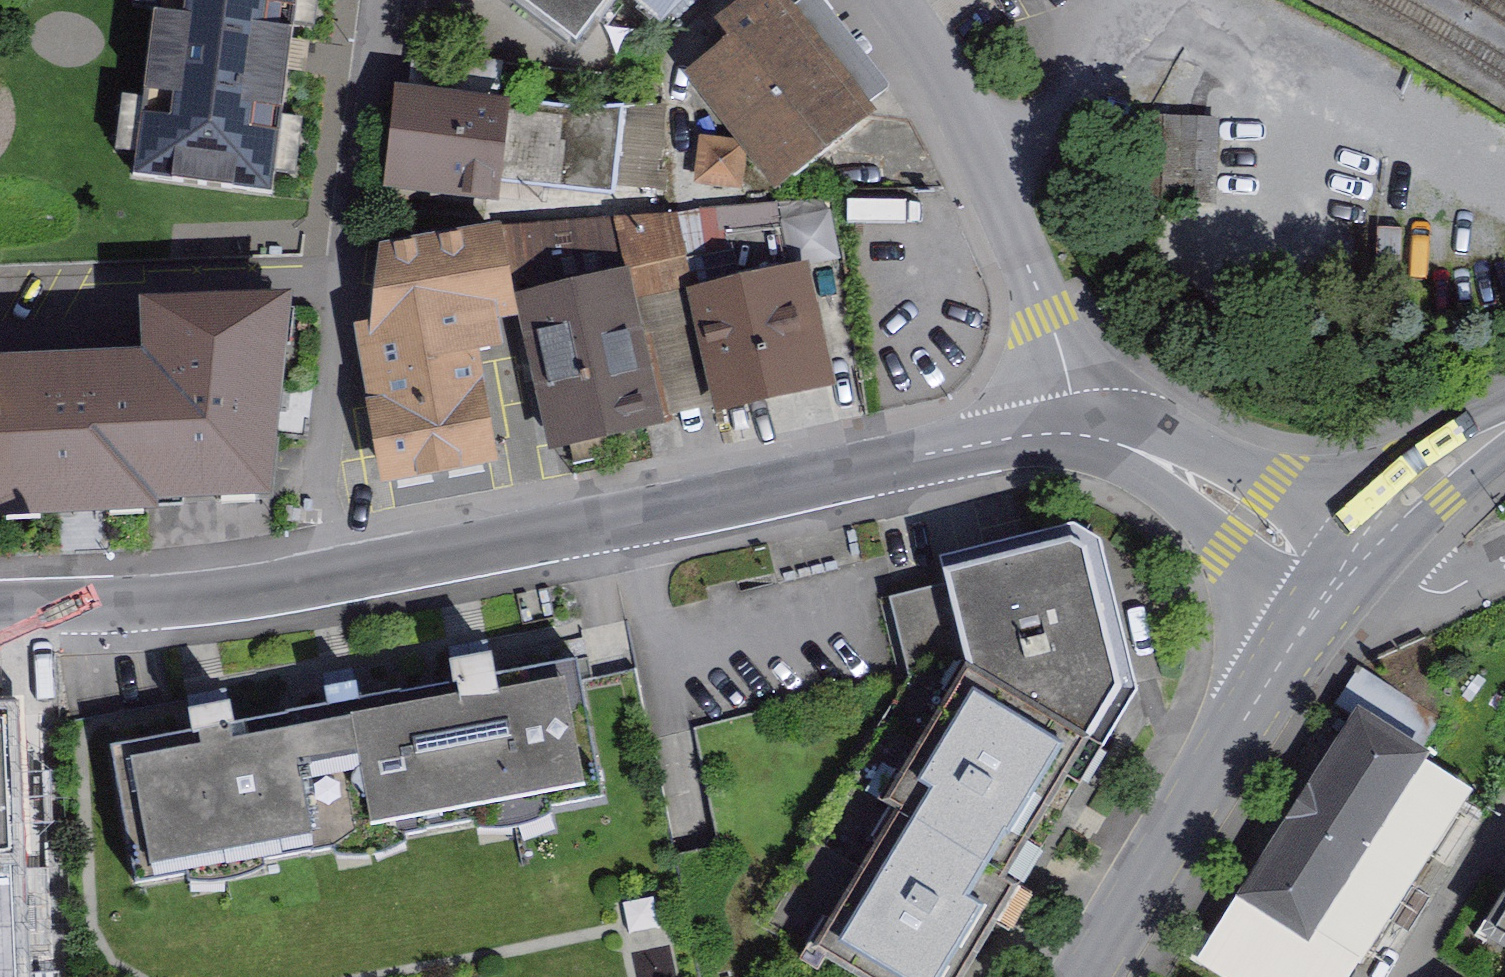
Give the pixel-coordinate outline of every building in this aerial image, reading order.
[(133,174),(272,191),(297,0),(155,0),(133,174)] [(583,56),(623,0),(507,0),(583,56)] [(681,33),(711,0),(625,0),(681,33)] [(778,194),(873,122),(780,0),(766,0),(680,65),(778,194)] [(510,97),(395,83),(382,186),(497,200),(499,181),(510,97)] [(602,106),(510,97),(499,181),(614,192),(623,103),(602,106)] [(678,213),(502,219),(515,291),(629,265),(686,253),(678,213)] [(385,481),(501,459),(482,362),(512,357),(504,319),(520,316),(515,291),(502,219),(382,242),(369,320),(354,323),(385,481)] [(808,262),(686,289),(715,413),(836,385),(808,262)] [(515,291),(520,316),(551,447),(665,421),(629,265),(515,291)] [(154,364),(138,365),(144,490),(259,486),(279,307),(153,312),(154,364)] [(138,365),(0,371),(0,411),(3,496),(39,495),(40,504),(108,502),(108,492),(144,490),(138,365)] [(943,571),(949,596),(965,664),(1089,739),(1120,687),(1086,549),(1071,539),(943,571)] [(912,674),(857,766),(891,788),(965,664),(949,596),(895,609),(912,674)] [(452,681),(408,689),(434,824),(602,792),(577,658),(495,674),(491,651),(448,659),(452,681)] [(1005,877),(1089,739),(965,664),(891,788),(882,803),(1005,877)] [(434,824),(408,689),(361,698),(357,679),(324,685),(327,705),(287,712),(312,847),(434,824)] [(136,879),(312,847),(287,712),(235,722),(230,699),(187,706),(192,730),(111,744),(136,879)] [(16,700),(0,701),(0,976),(31,976),(16,700)] [(1415,754),(1360,719),(1248,893),(1306,930),(1309,925),(1355,954),(1459,792),(1411,761),(1415,754)] [(1005,877),(882,803),(847,782),(764,921),(857,976),(963,976),(1018,885),(1005,877)] [(1495,926),(1504,933),(1504,910),(1495,926)]
